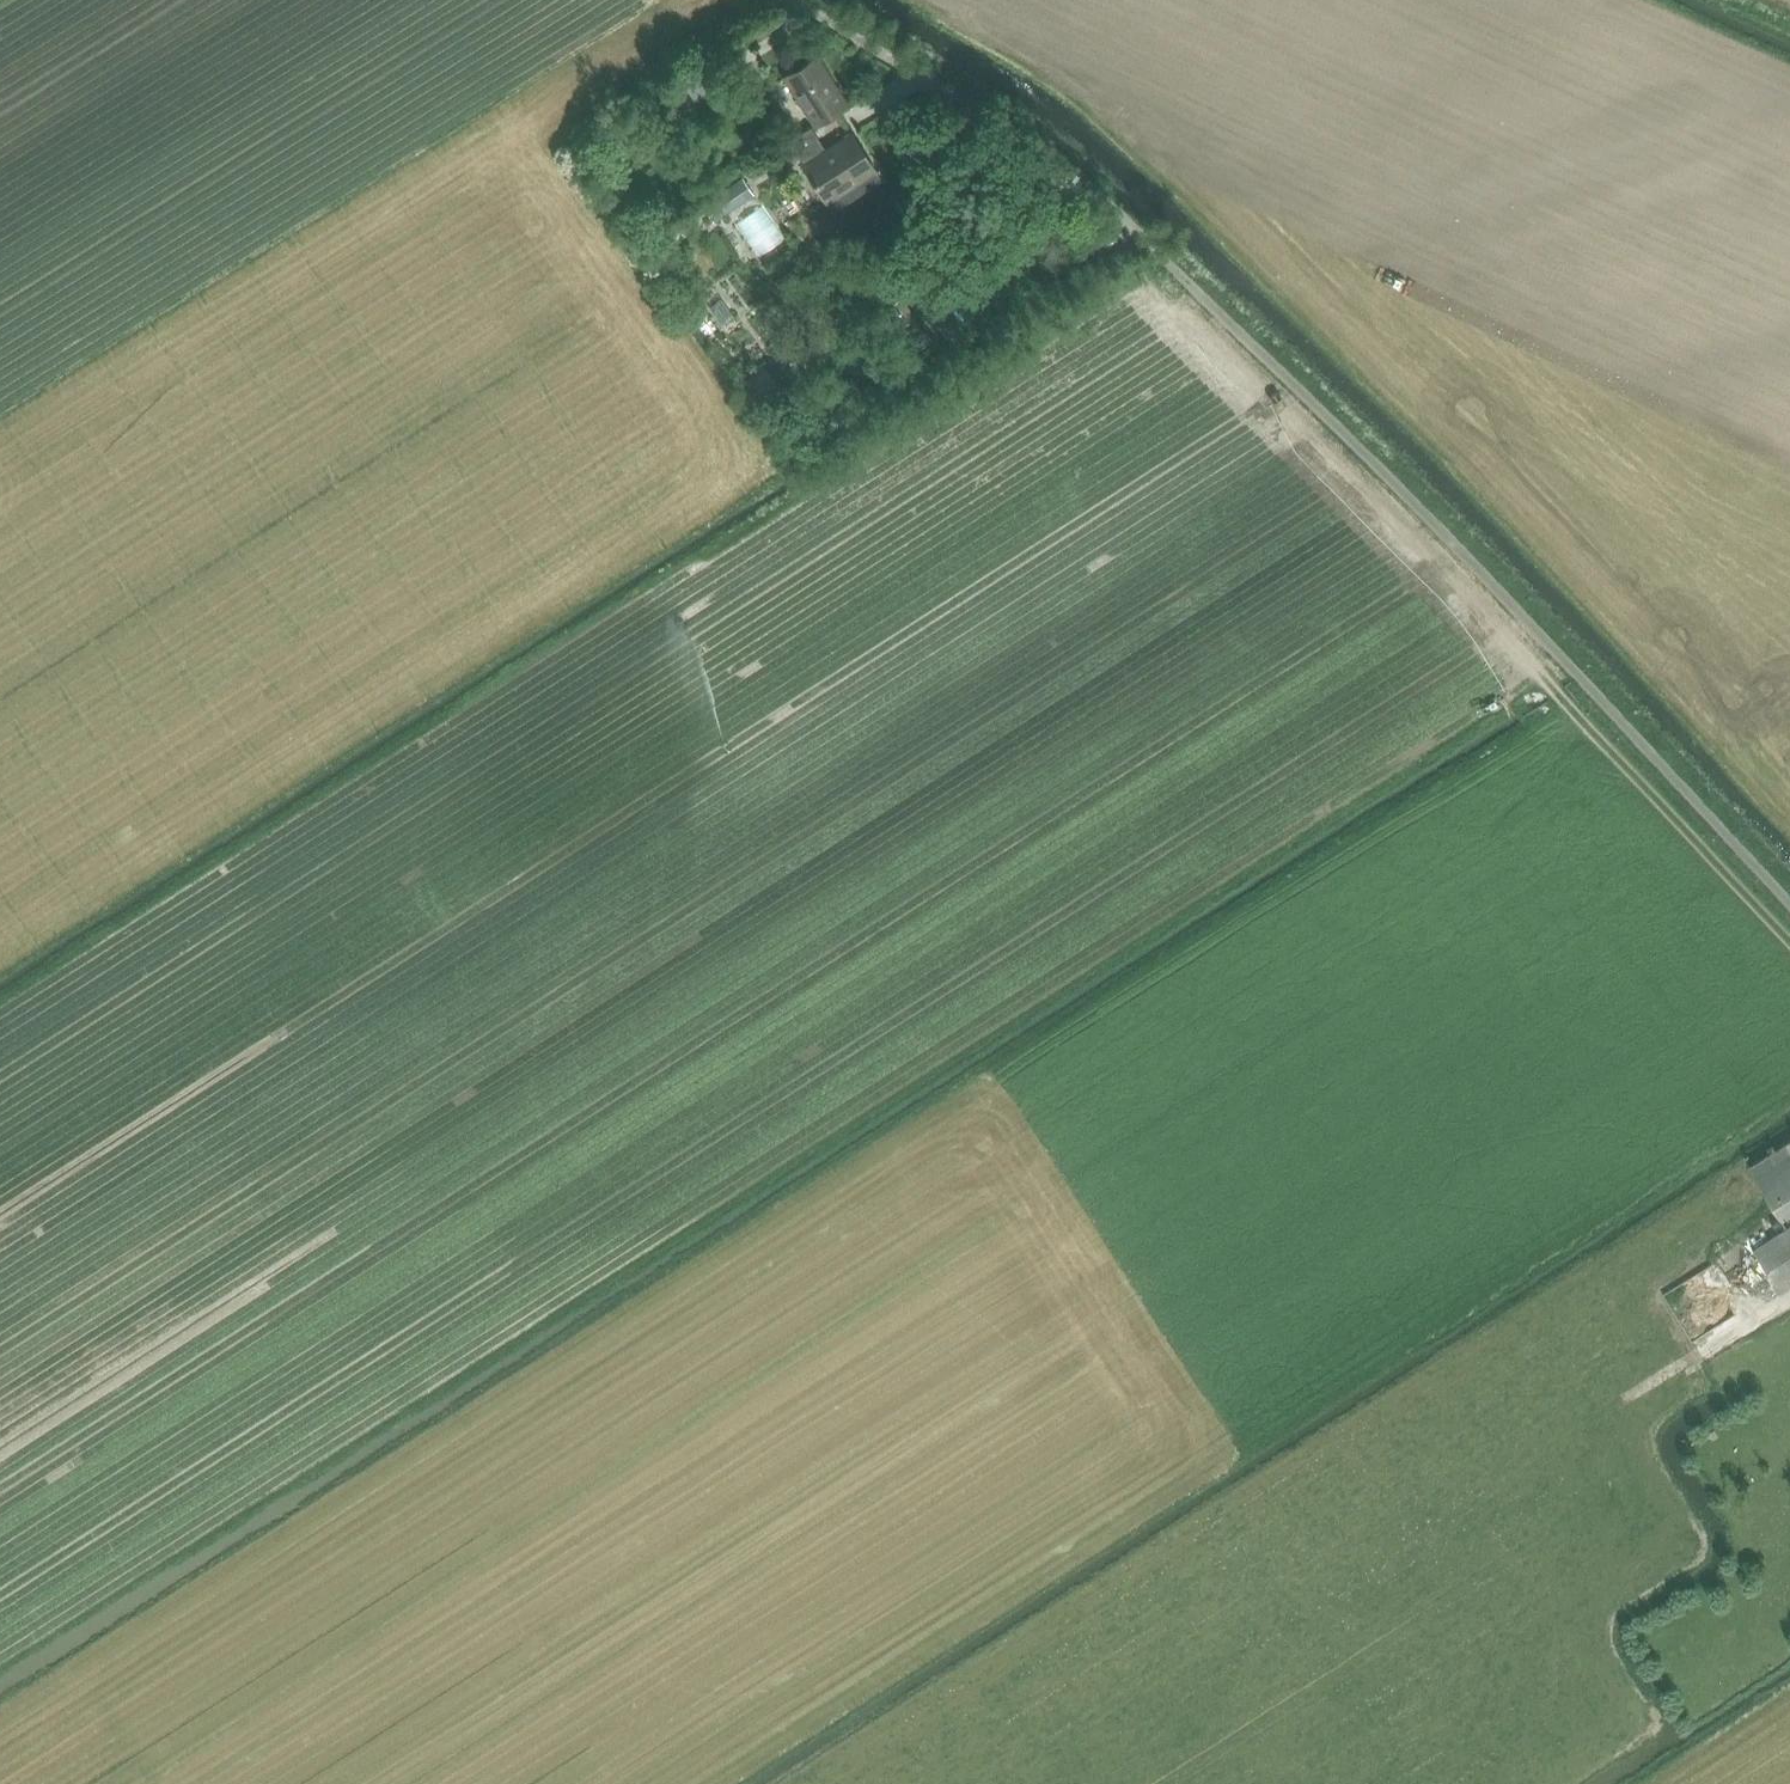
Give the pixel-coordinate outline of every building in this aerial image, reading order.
[(786,78),(817,126),(848,106),(817,58),(786,78)] [(657,99),(644,93),(635,110),(648,117),(657,99)] [(853,115),(873,108),(870,97),(849,104),(853,115)] [(860,177),(874,169),(853,135),(826,151),(812,127),(782,144),(793,162),(802,157),(806,164),(805,165),(827,201),(861,180),(860,177)] [(744,179),(703,206),(714,221),(754,195),(744,179)] [(902,300),(882,313),(896,333),(915,319),(902,300)] [(965,338),(946,311),(934,319),(953,346),(965,338)] [(1788,1229),(1753,1250),(1779,1293),(1789,1287),(1789,1142),(1750,1168),(1788,1229)]
